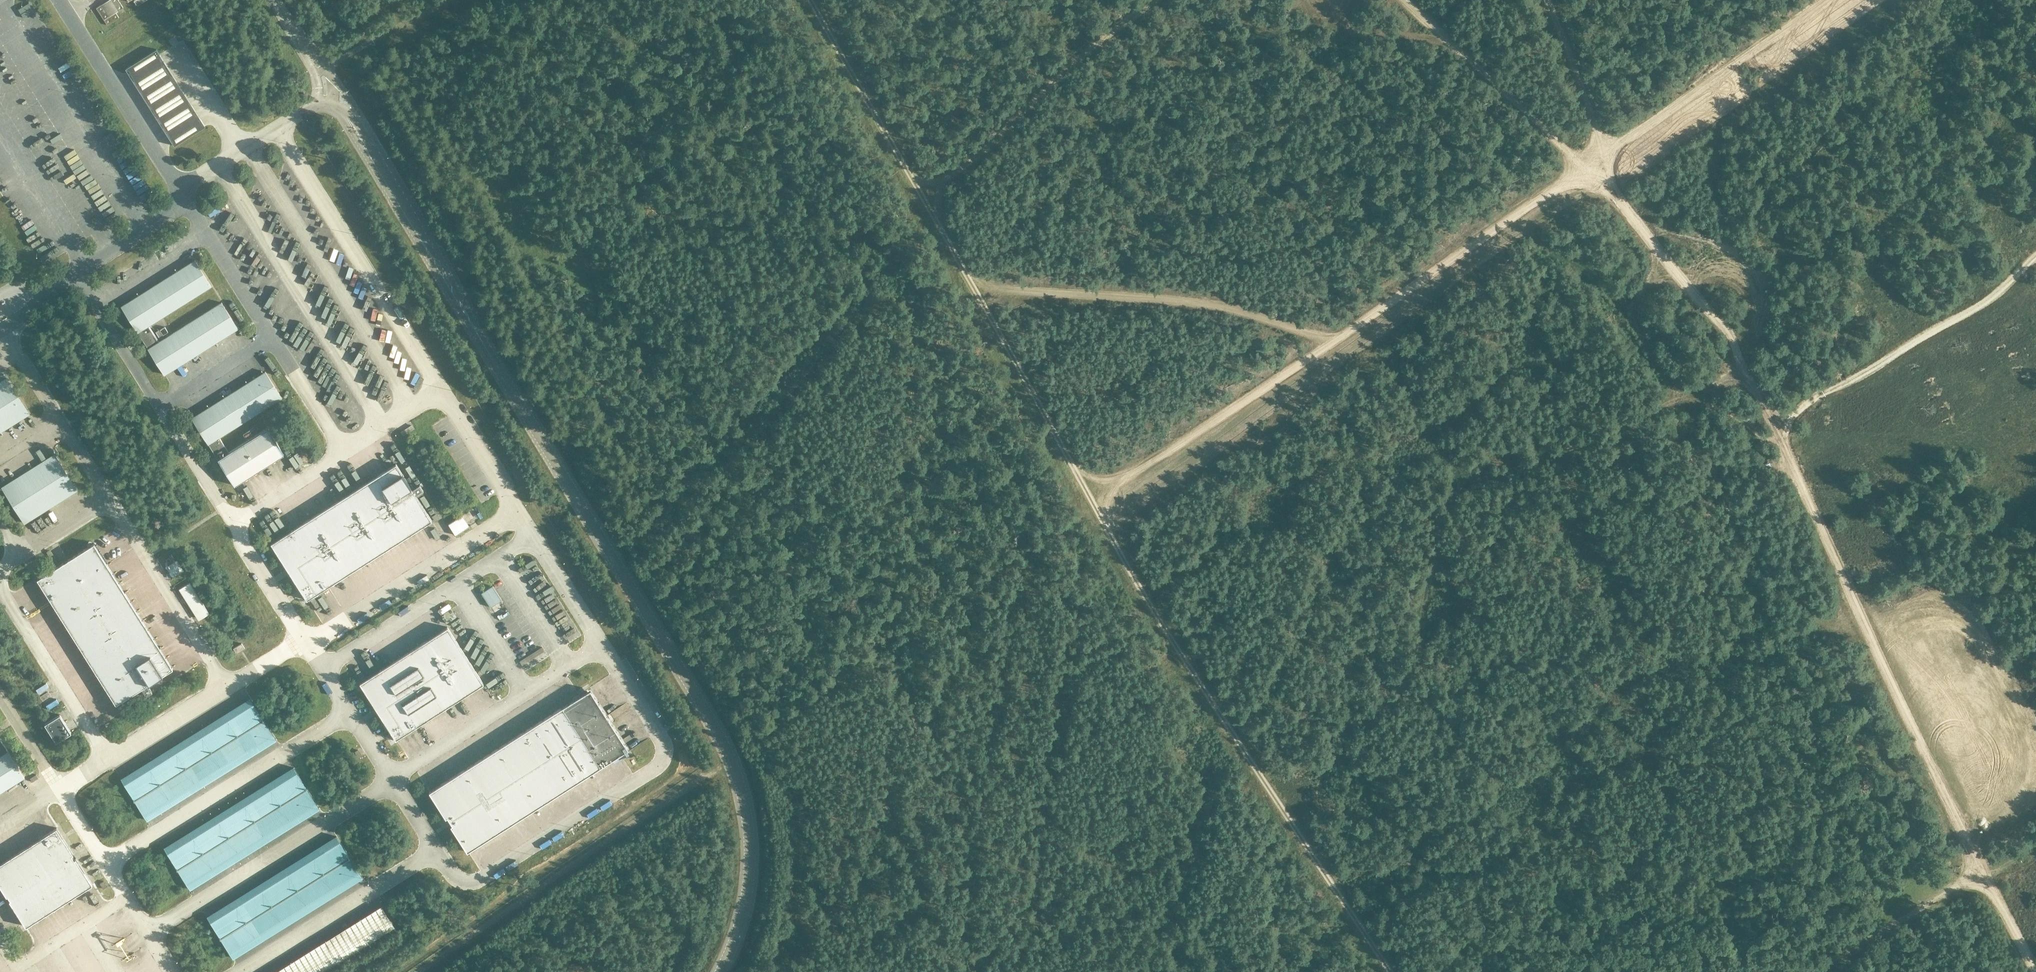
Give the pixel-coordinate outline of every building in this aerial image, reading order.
[(97,8),(108,25),(119,18),(116,13),(123,8),(118,0),(110,0),(97,8)] [(205,126),(157,49),(126,69),(174,146),(205,126)] [(195,260),(122,306),(165,375),(238,328),(222,302),(158,342),(148,326),(211,286),(195,260)] [(265,372),(192,418),(208,444),(219,437),(282,398),(265,372)] [(7,378),(0,382),(0,432),(29,414),(7,378)] [(219,437),(208,444),(235,485),(284,454),(267,428),(229,452),(219,437)] [(55,455),(2,487),(25,523),(77,490),(55,455)] [(396,464),(271,543),(307,600),(432,521),(416,495),(423,490),(420,484),(412,489),(396,464)] [(94,543),(37,579),(116,704),(142,688),(147,696),(152,692),(147,685),(173,669),(94,543)] [(492,608),(502,601),(503,601),(493,586),(482,593),(492,608)] [(484,684),(448,627),(360,683),(396,740),(484,684)] [(233,648),(237,653),(245,648),(242,643),(233,648)] [(520,661),(523,666),(545,651),(543,647),(520,661)] [(451,826),(467,852),(626,751),(587,691),(429,792),(446,818),(448,817),(452,825),(451,826)] [(277,740),(250,698),(121,778),(148,820),(277,740)] [(71,733),(60,714),(45,724),(57,742),(71,733)] [(25,777),(0,738),(0,793),(25,777)] [(320,809),(293,767),(164,847),(191,889),(320,809)] [(57,828),(0,864),(0,885),(7,896),(8,895),(11,899),(9,900),(26,926),(93,884),(76,858),(74,859),(72,855),(73,854),(57,828)] [(363,878),(336,836),(207,916),(234,958),(363,878)] [(381,906),(275,971),(331,971),(397,931),(381,906)]
